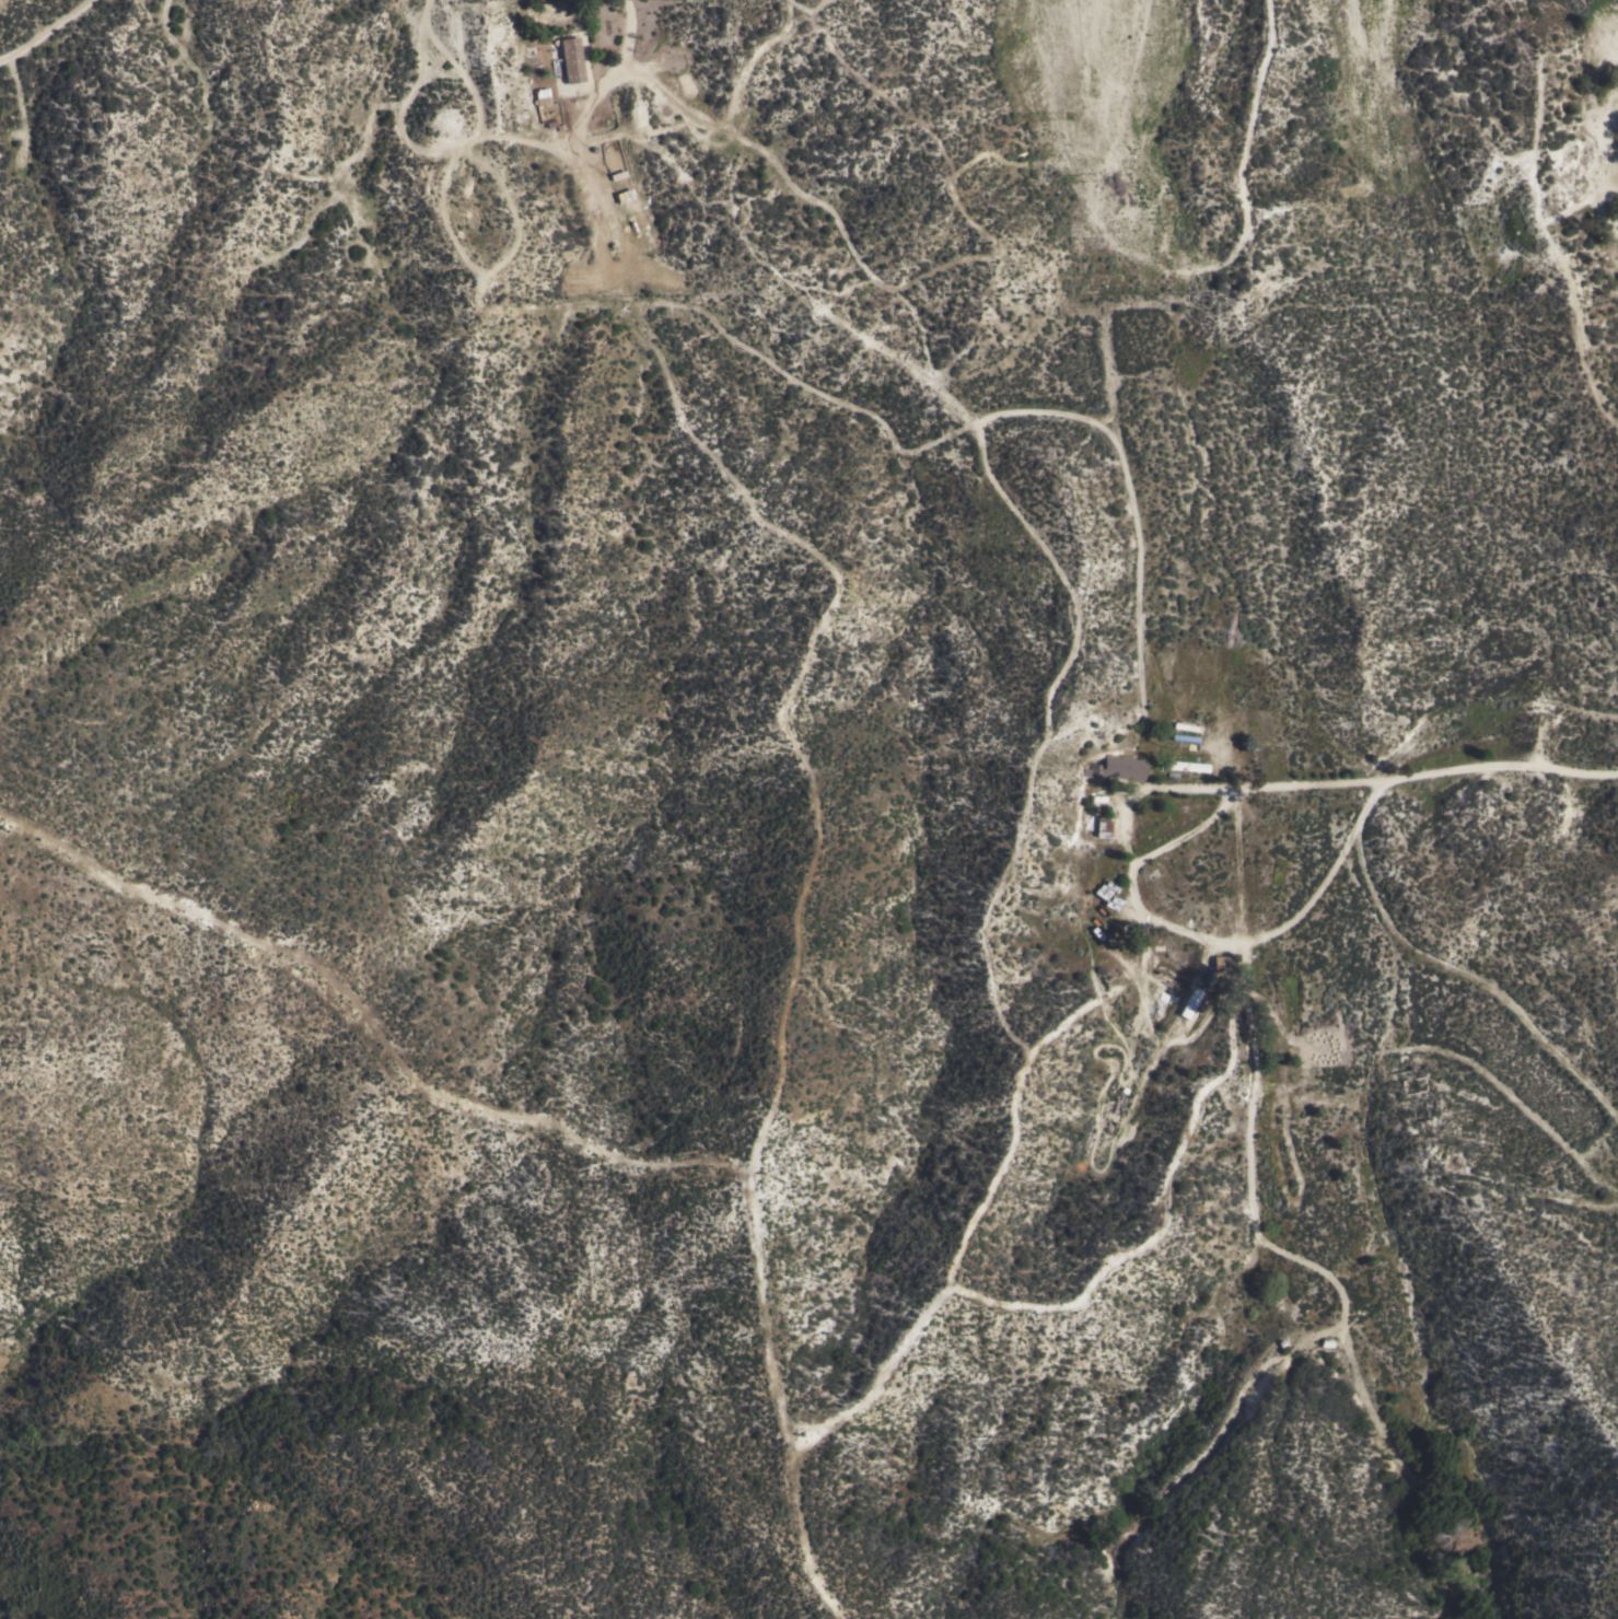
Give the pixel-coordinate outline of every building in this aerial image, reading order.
[(584,81),(566,84),(558,39),(578,37),(584,81)] [(1110,839),(1096,838),(1096,836),(1095,836),(1095,832),(1096,832),(1097,816),(1104,816),(1105,805),(1113,806),(1110,839)] [(1192,988),(1209,997),(1194,1024),(1178,1015),(1192,988)]
